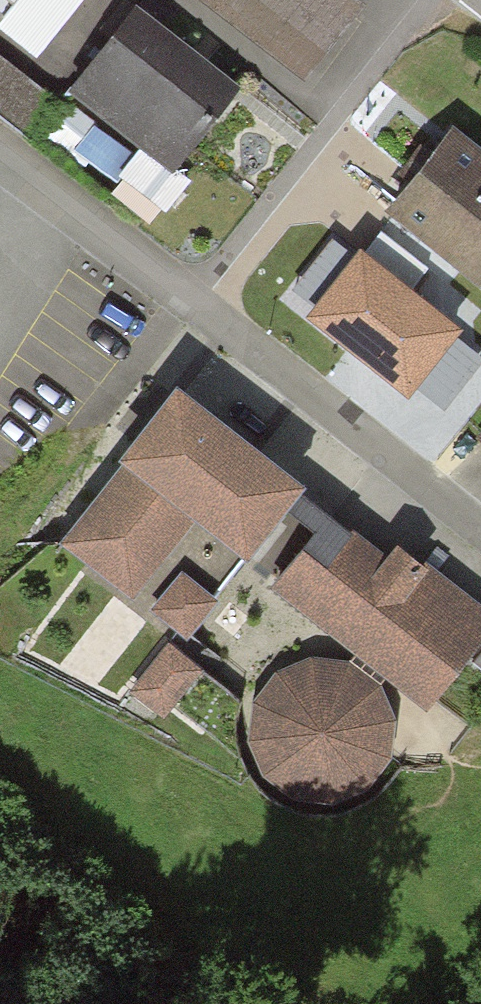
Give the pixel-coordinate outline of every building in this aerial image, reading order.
[(13,11),(0,27),(0,32),(40,63),(87,0),(22,0),(13,11)] [(13,11),(22,0),(0,0),(0,1),(13,11)] [(351,0),(193,0),(300,84),(360,7),(351,0)] [(241,92),(136,9),(67,97),(172,180),(241,92)] [(0,58),(0,114),(32,139),(60,104),(0,58)] [(454,129),(418,173),(386,213),(480,289),(480,288),(480,151),(454,129)] [(294,288),(315,305),(354,257),(333,240),(294,288)] [(315,305),(306,316),(407,398),(416,386),(456,339),(463,329),(364,245),(354,257),(315,305)] [(444,409),(480,364),(480,360),(456,339),(435,364),(416,386),(444,409)] [(306,495),(178,394),(119,469),(121,471),(60,548),(85,567),(82,571),(153,627),(158,622),(187,646),(218,607),(211,601),(241,563),(248,568),(288,518),(302,500),(306,495)] [(329,521),(302,500),(288,518),(314,539),(329,521)] [(329,521),(314,539),(271,593),(427,716),(480,649),(480,609),(426,565),(421,571),(397,552),(389,562),(352,533),(348,537),(329,521)] [(201,675),(167,648),(129,696),(162,723),(201,675)] [(380,688),(351,666),(312,661),(277,677),(252,706),(248,745),(261,779),(295,803),(334,808),(369,791),(392,762),(396,725),(380,688)]
